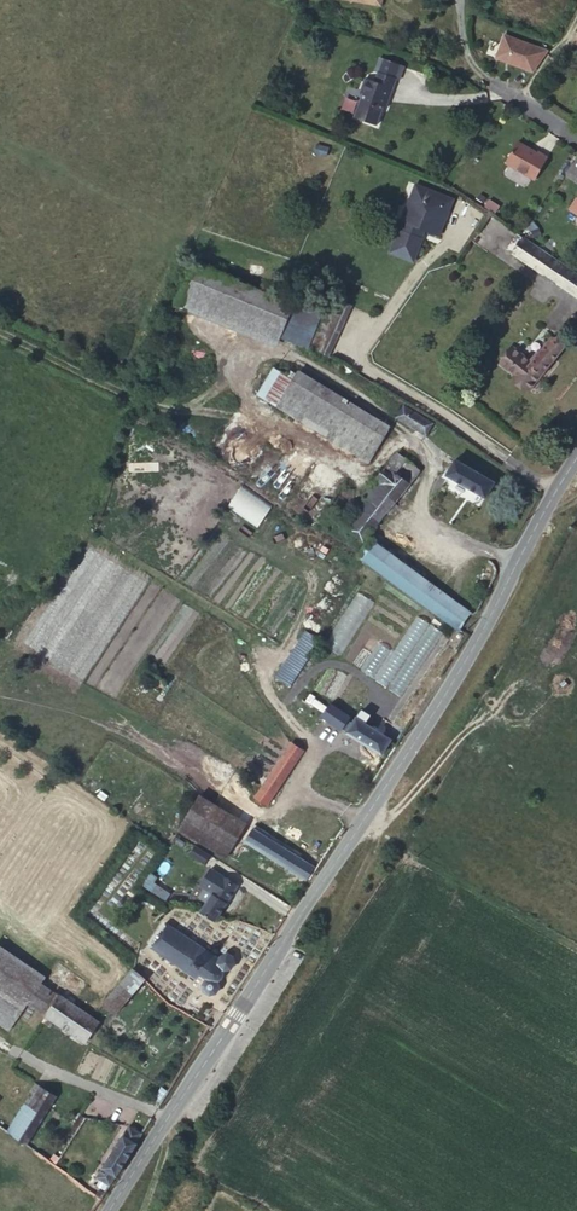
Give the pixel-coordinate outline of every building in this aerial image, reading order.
[(334,4),(374,13),(377,0),(335,0),(334,4)] [(549,49),(504,34),(495,59),(534,73),(549,49)] [(369,77),(367,88),(386,94),(389,83),(369,77)] [(381,110),(386,94),(367,88),(355,83),(351,96),(354,98),(352,106),(375,116),(377,110),(381,110)] [(372,129),(375,116),(352,106),(348,121),(372,129)] [(530,188),(545,163),(533,157),(531,160),(512,149),(499,170),(530,188)] [(411,204),(415,193),(409,190),(404,201),(411,204)] [(407,269),(417,246),(411,244),(414,236),(421,239),(432,244),(447,208),(415,193),(411,204),(404,201),(399,215),(402,216),(397,227),(401,229),(397,238),(394,237),(384,259),(407,269)] [(563,216),(575,224),(576,220),(576,196),(563,216)] [(411,244),(417,246),(421,239),(414,236),(411,244)] [(514,267),(524,253),(512,245),(503,260),(514,267)] [(524,253),(514,267),(576,307),(576,286),(524,253)] [(197,263),(177,304),(272,348),(292,309),(197,263)] [(313,350),(332,302),(328,300),(310,348),(313,350)] [(345,307),(332,302),(313,350),(325,356),(345,307)] [(525,368),(535,377),(556,354),(546,345),(525,368)] [(520,374),(525,368),(508,351),(495,366),(523,391),(530,383),(520,374)] [(530,383),(535,377),(525,368),(520,374),(530,383)] [(258,402),(279,413),(293,387),(272,376),(258,402)] [(293,387),(279,413),(373,463),(387,437),(293,387)] [(408,423),(415,412),(407,407),(401,419),(408,423)] [(408,423),(421,430),(427,419),(415,412),(408,423)] [(436,423),(427,419),(421,430),(429,435),(436,423)] [(396,451),(386,466),(408,481),(418,466),(396,451)] [(497,481),(459,458),(449,473),(488,496),(497,481)] [(408,481),(386,466),(366,494),(369,497),(346,530),(365,543),(408,481)] [(376,544),(366,560),(469,628),(479,614),(376,544)] [(485,583),(491,567),(482,564),(477,580),(485,583)] [(316,650),(324,637),(313,631),(305,643),(316,650)] [(146,657),(139,666),(148,672),(155,662),(146,657)] [(294,684),(307,665),(298,660),(294,666),(292,665),(285,678),(294,684)] [(329,701),(321,712),(345,727),(352,716),(329,701)] [(359,715),(349,730),(386,754),(396,739),(359,715)] [(255,786),(262,791),(272,798),(301,752),(284,741),(255,786)] [(183,816),(216,835),(233,810),(201,790),(183,816)] [(272,798),(262,791),(255,802),(266,809),(272,798)] [(233,810),(216,835),(209,845),(225,855),(248,819),(233,810)] [(314,887),(324,872),(253,828),(244,843),(314,887)] [(206,863),(211,853),(193,844),(188,854),(206,863)] [(202,894),(211,900),(230,872),(214,863),(203,880),(209,885),(202,894)] [(230,872),(211,900),(204,910),(218,919),(244,881),(230,872)] [(202,973),(209,978),(205,987),(206,993),(211,997),(217,998),(223,995),(225,988),(224,984),(228,976),(235,973),(237,967),(236,962),(233,958),(228,957),(222,959),(219,962),(215,959),(218,955),(169,921),(153,944),(200,976),(202,973)] [(48,1014),(61,993),(23,965),(0,948),(0,1019),(10,1026),(28,1000),(48,1014)] [(119,1015),(150,979),(137,968),(136,967),(106,1003),(119,1015)] [(63,992),(61,993),(48,1014),(91,1044),(105,1022),(63,992)] [(10,1127),(32,1143),(65,1096),(43,1081),(10,1127)] [(146,1141),(126,1129),(93,1181),(113,1194),(146,1141)]
